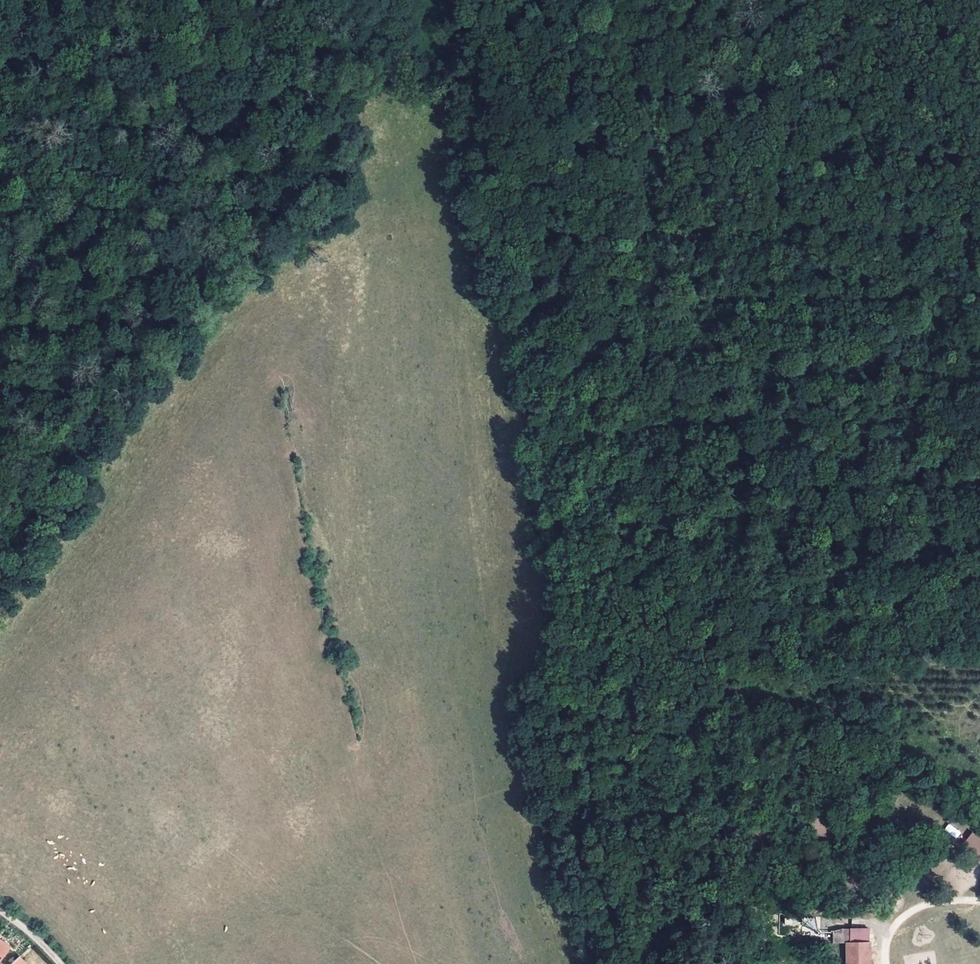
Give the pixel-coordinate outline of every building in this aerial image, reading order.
[(949,823),(944,829),(956,838),(961,832),(949,823)] [(979,870),(979,851),(965,841),(956,853),(979,870)] [(842,948),(843,963),(866,963),(865,944),(861,944),(860,930),(857,930),(836,932),(836,937),(827,937),(827,946),(842,945),(842,948)] [(8,946),(0,939),(0,957),(8,946)] [(9,963),(27,963),(18,955),(9,963)]
